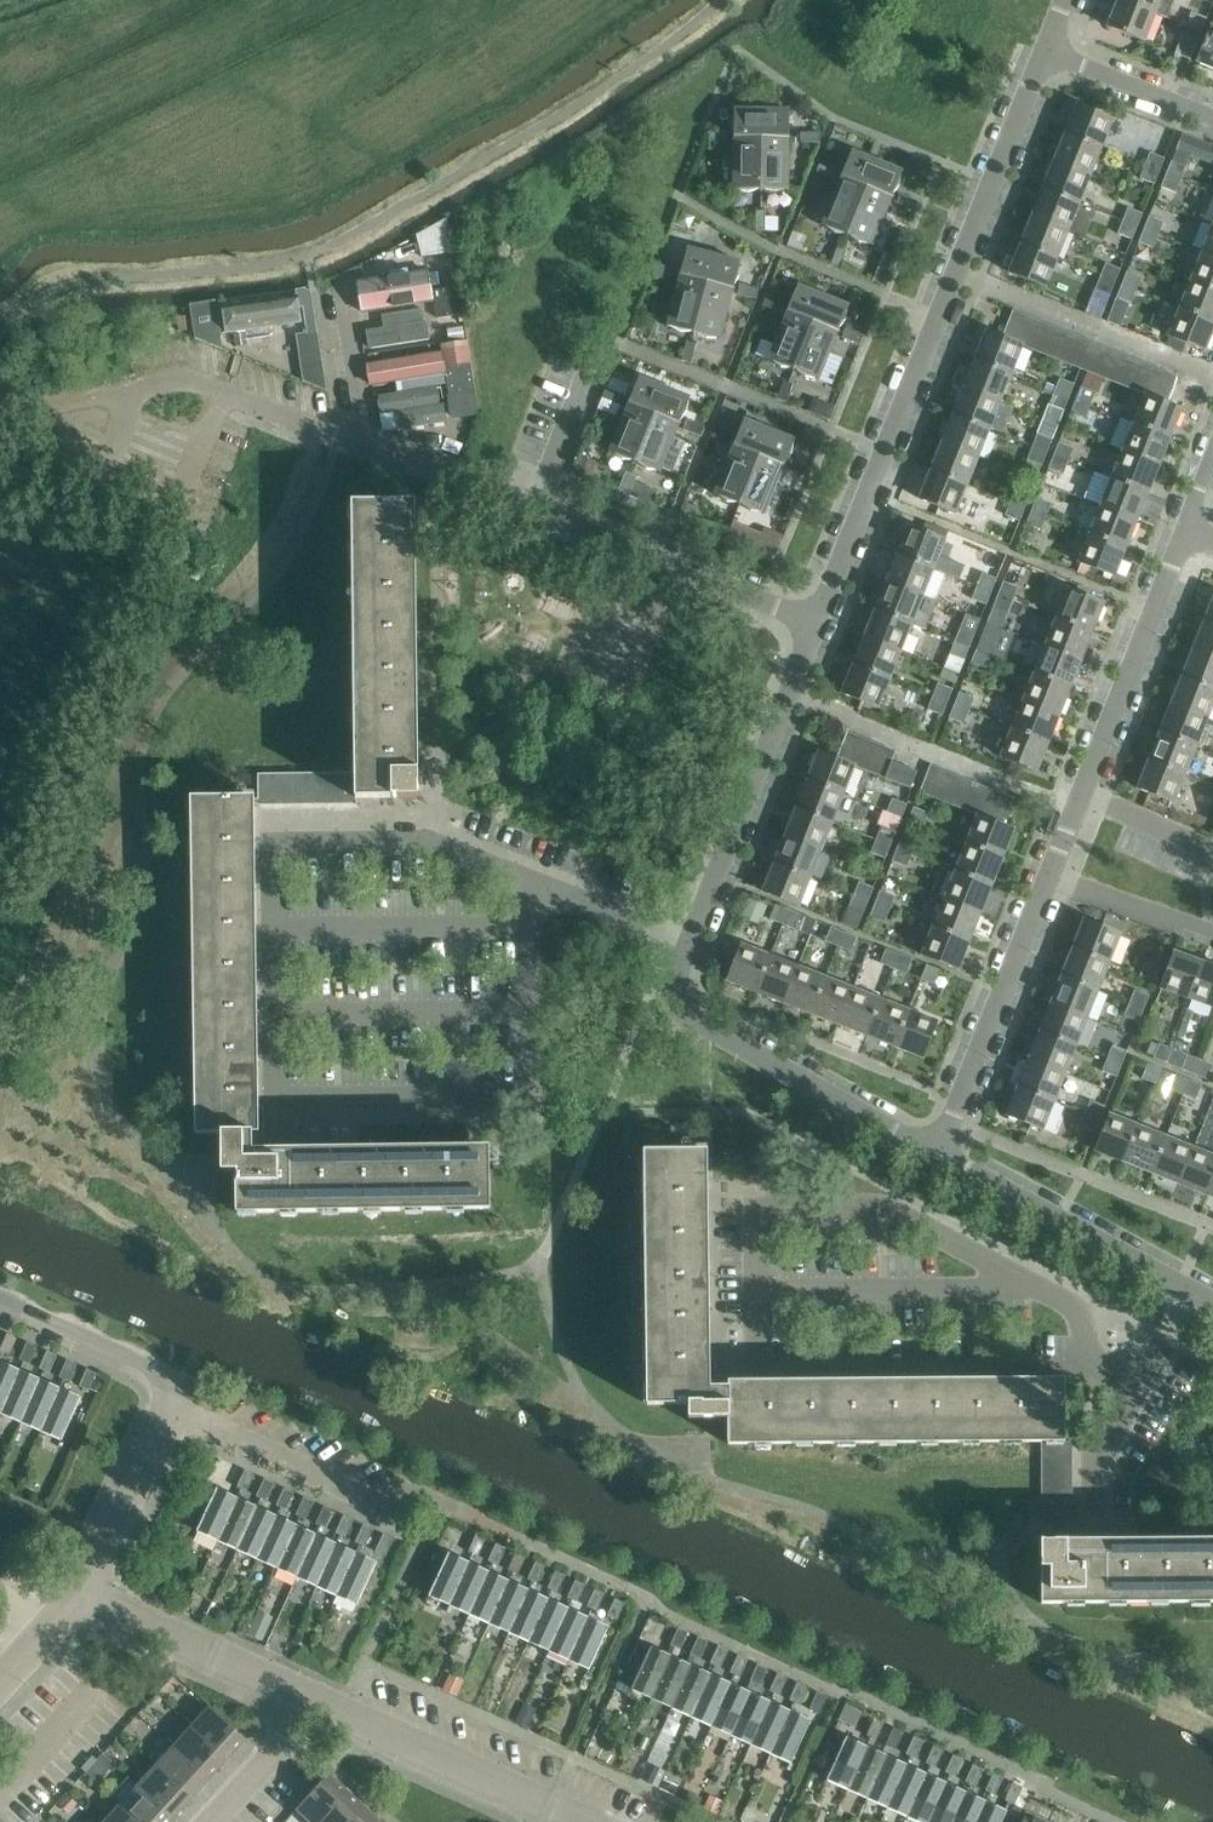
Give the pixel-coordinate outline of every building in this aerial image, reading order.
[(1124,0),(1118,0),(1108,26),(1144,41),(1155,12),(1124,0)] [(1155,12),(1160,0),(1124,0),(1155,12)] [(1191,12),(1186,25),(1201,31),(1207,18),(1191,12)] [(1201,31),(1186,25),(1175,53),(1190,59),(1201,31)] [(1212,69),(1212,27),(1212,26),(1197,62),(1212,69)] [(1076,105),(1065,133),(1101,147),(1112,120),(1076,105)] [(734,136),(762,137),(789,137),(789,136),(788,136),(789,112),(789,110),(734,109),(734,111),(735,111),(732,123),(735,136),(734,136)] [(708,141),(728,141),(728,131),(708,131),(708,141)] [(800,142),(820,142),(820,133),(801,132),(800,142)] [(1065,133),(1054,161),(1090,176),(1101,147),(1065,133)] [(760,190),(761,190),(762,137),(734,136),(734,137),(735,137),(734,190),(735,190),(735,189),(748,192),(760,190)] [(762,137),(761,190),(762,190),(774,192),(786,190),(786,191),(788,191),(788,138),(789,138),(789,137),(762,137)] [(842,176),(867,186),(892,196),(893,196),(892,195),(901,180),(901,172),(902,173),(902,171),(852,151),(851,152),(852,152),(842,175),(842,176)] [(1150,153),(1145,165),(1159,171),(1164,158),(1150,153)] [(1054,161),(1043,189),(1079,204),(1090,176),(1054,161)] [(1171,161),(1166,174),(1181,180),(1186,167),(1171,161)] [(816,171),(834,178),(838,169),(820,162),(816,171)] [(1159,171),(1145,165),(1140,178),(1154,184),(1159,171)] [(1181,180),(1166,174),(1161,187),(1175,193),(1181,180)] [(846,235),(847,236),(867,186),(842,176),(841,177),(842,177),(822,226),(823,226),(824,226),(834,233),(847,235),(846,235)] [(867,186),(847,236),(848,236),(859,242),(871,245),(872,246),(892,197),(892,196),(867,186)] [(1043,189),(1032,217),(1068,232),(1079,204),(1043,189)] [(897,203),(915,210),(918,201),(900,194),(897,203)] [(1128,208),(1123,221),(1137,227),(1142,214),(1128,208)] [(755,230),(765,230),(765,211),(756,211),(755,230)] [(1149,216),(1144,229),(1158,235),(1163,222),(1149,216)] [(1032,217),(1020,245),(1056,260),(1068,232),(1032,217)] [(417,236),(422,256),(452,250),(447,219),(417,236)] [(1137,227),(1123,221),(1117,234),(1132,239),(1137,227)] [(1202,252),(1212,256),(1212,225),(1202,252)] [(1158,235),(1144,229),(1139,242),(1153,248),(1158,235)] [(1056,260),(1020,245),(1009,273),(1046,287),(1056,260)] [(830,265),(839,268),(847,250),(838,247),(830,265)] [(681,274),(707,281),(734,288),(739,277),(740,264),(741,264),(741,262),(687,248),(687,250),(681,274),(681,273),(681,274)] [(1191,280),(1212,289),(1212,256),(1202,252),(1191,280)] [(1106,263),(1100,276),(1115,282),(1120,269),(1106,263)] [(653,274),(672,279),(675,269),(656,264),(653,274)] [(1127,272),(1122,285),(1136,291),(1142,277),(1127,272)] [(429,273),(358,283),(363,313),(434,303),(429,273)] [(693,333),(694,333),(707,281),(681,274),(680,275),(681,275),(667,326),(669,327),(669,326),(680,332),(693,332),(693,333)] [(1115,282),(1100,276),(1095,289),(1110,295),(1115,282)] [(1180,308),(1212,321),(1212,289),(1191,280),(1180,308)] [(707,281),(694,333),(706,338),(718,339),(718,340),(720,340),(733,289),(734,289),(734,288),(707,281)] [(737,294),(756,299),(759,289),(740,285),(737,294)] [(788,310),(813,321),(838,331),(839,330),(838,330),(845,319),(848,307),(849,306),(798,285),(797,287),(798,287),(788,310)] [(1136,291),(1122,285),(1117,298),(1131,304),(1136,291)] [(433,290),(435,304),(461,300),(458,286),(433,290)] [(762,305),(780,313),(784,303),(766,296),(762,305)] [(190,305),(195,338),(223,349),(223,346),(215,300),(190,305)] [(461,300),(435,304),(437,318),(463,314),(461,300)] [(306,324),(303,301),(226,311),(228,335),(306,324)] [(1180,308),(1169,336),(1205,351),(1212,329),(1212,321),(1180,308)] [(793,370),(794,370),(813,321),(788,310),(787,311),(788,311),(769,360),(770,361),(770,360),(781,367),(793,370)] [(1002,338),(1013,342),(1024,315),(1013,310),(1002,338)] [(383,317),(385,329),(369,332),(372,351),(430,341),(425,311),(383,317)] [(1013,342),(1022,346),(1025,347),(1036,320),(1024,315),(1013,342)] [(1025,347),(1037,352),(1048,324),(1036,320),(1025,347)] [(813,321),(794,370),(794,371),(794,370),(805,377),(817,379),(817,380),(818,380),(838,331),(813,321)] [(1037,352),(1048,356),(1059,329),(1048,324),(1037,352)] [(463,326),(447,329),(449,341),(465,339),(463,326)] [(842,337),(860,345),(864,336),(846,328),(842,337)] [(1048,356),(1060,361),(1071,334),(1059,329),(1048,356)] [(1011,375),(1022,346),(1013,342),(1002,338),(986,331),(974,360),(1011,375)] [(1060,361),(1072,366),(1083,338),(1071,334),(1060,361)] [(1072,366),(1084,370),(1094,343),(1083,338),(1072,366)] [(441,342),(445,367),(447,381),(472,377),(466,339),(441,342)] [(681,361),(691,363),(695,344),(686,342),(681,361)] [(1084,370),(1095,375),(1106,348),(1094,343),(1084,370)] [(1095,375),(1107,379),(1118,352),(1106,348),(1095,375)] [(1107,379),(1119,384),(1129,357),(1118,352),(1107,379)] [(372,387),(445,374),(442,354),(368,366),(372,387)] [(1119,384),(1130,389),(1141,362),(1129,357),(1119,384)] [(1000,402),(1011,375),(974,360),(963,388),(1000,402)] [(1130,389),(1142,393),(1153,366),(1141,362),(1130,389)] [(1142,393),(1145,395),(1154,398),(1165,371),(1153,366),(1142,393)] [(1165,371),(1154,398),(1166,403),(1177,376),(1165,371)] [(472,377),(447,381),(449,395),(475,391),(472,377)] [(629,401),(629,402),(654,412),(680,423),(680,422),(687,411),(689,399),(690,399),(690,398),(639,377),(638,379),(639,379),(630,402),(629,401)] [(1059,379),(1054,391),(1069,397),(1074,384),(1059,379)] [(777,399),(786,403),(793,385),(784,381),(777,399)] [(1047,382),(1045,388),(1054,391),(1056,386),(1047,382)] [(1081,387),(1076,400),(1090,405),(1095,393),(1081,387)] [(602,398),(620,405),(624,396),(606,388),(602,398)] [(988,430),(1000,402),(963,388),(952,416),(988,430)] [(438,389),(381,398),(384,416),(398,413),(401,432),(449,424),(446,406),(442,407),(438,389)] [(1069,397),(1054,391),(1049,404),(1064,410),(1069,397)] [(1145,395),(1134,422),(1170,437),(1181,409),(1166,403),(1154,398),(1145,395)] [(1090,405),(1076,400),(1070,413),(1085,419),(1090,405)] [(634,462),(654,412),(629,402),(629,403),(610,452),(611,453),(611,452),(622,459),(634,461),(634,462)] [(1049,404),(1043,420),(1058,426),(1064,410),(1049,404)] [(654,412),(634,462),(635,462),(646,469),(658,471),(658,472),(660,472),(661,468),(673,472),(685,441),(674,436),(679,423),(680,423),(654,412)] [(977,458),(988,430),(952,416),(941,444),(977,458)] [(683,429),(701,437),(705,427),(687,419),(683,429)] [(734,444),(759,454),(785,465),(785,464),(792,453),(794,441),(795,440),(744,419),(743,421),(744,421),(734,444)] [(1043,420),(1037,434),(1052,440),(1058,426),(1043,420)] [(1134,422),(1123,450),(1159,465),(1170,437),(1134,422)] [(811,429),(805,445),(819,450),(825,434),(811,429)] [(1037,434),(1032,447),(1047,453),(1052,440),(1037,434)] [(1059,443),(1054,455),(1068,461),(1073,448),(1059,443)] [(739,504),(759,454),(734,444),(733,445),(734,445),(714,494),(716,495),(716,494),(726,501),(739,503),(739,504)] [(966,486),(977,458),(941,444),(930,472),(966,486)] [(1047,453),(1032,447),(1027,460),(1042,466),(1047,453)] [(1123,450),(1112,478),(1148,493),(1159,465),(1123,450)] [(759,454),(739,504),(740,504),(751,511),(763,513),(763,514),(764,514),(784,465),(785,465),(759,454)] [(1068,461),(1054,455),(1048,468),(1063,474),(1068,461)] [(618,490),(630,495),(638,475),(626,470),(618,490)] [(955,513),(966,486),(930,472),(919,499),(955,513)] [(1112,478),(1101,506),(1137,521),(1148,493),(1112,478)] [(1015,489),(1010,502),(1025,508),(1030,495),(1015,489)] [(1037,498),(1031,511),(1046,517),(1051,504),(1037,498)] [(1025,508),(1010,502),(1005,515),(1020,521),(1025,508)] [(352,504),(354,774),(354,798),(356,799),(418,798),(418,754),(410,754),(407,503),(352,504)] [(683,503),(678,515),(687,518),(692,507),(683,503)] [(1101,506),(1089,534),(1126,549),(1137,521),(1101,506)] [(1046,517),(1031,511),(1026,524),(1041,529),(1046,517)] [(908,526),(897,554),(933,569),(944,541),(908,526)] [(783,536),(773,531),(766,548),(776,552),(783,536)] [(1126,549),(1089,534),(1078,562),(1081,563),(1094,569),(1114,577),(1126,549)] [(897,554),(886,582),(922,597),(933,569),(897,554)] [(1081,563),(1077,573),(1091,578),(1094,569),(1081,563)] [(982,573),(977,587),(991,592),(996,579),(982,573)] [(886,582),(874,610),(910,625),(922,597),(886,582)] [(1003,582),(998,594),(1013,600),(1018,587),(1003,582)] [(991,592),(977,587),(972,599),(986,605),(991,592)] [(1068,589),(1057,617),(1092,632),(1104,604),(1068,589)] [(1013,600),(998,594),(993,607),(1007,613),(1013,600)] [(1204,621),(1212,624),(1212,599),(1204,621)] [(874,610),(863,638),(899,652),(910,625),(874,610)] [(1057,617),(1045,645),(1081,659),(1092,632),(1057,617)] [(1193,649),(1212,657),(1212,624),(1204,621),(1193,649)] [(960,629),(954,642),(969,648),(974,634),(960,629)] [(981,637),(976,650),(990,656),(996,643),(981,637)] [(863,638),(852,666),(888,680),(899,652),(863,638)] [(969,648),(954,642),(950,654),(964,660),(969,648)] [(1045,645),(1034,673),(1070,687),(1081,659),(1045,645)] [(1182,677),(1212,689),(1212,657),(1193,649),(1182,677)] [(990,656),(976,650),(971,663),(985,669),(990,656)] [(950,654),(944,668),(959,673),(964,660),(950,654)] [(888,680),(852,666),(841,694),(877,708),(888,680)] [(1034,673),(1023,701),(1059,715),(1070,687),(1034,673)] [(1171,705),(1207,719),(1212,704),(1212,689),(1182,677),(1171,705)] [(938,684),(932,697),(947,703),(952,689),(938,684)] [(959,692),(954,705),(968,711),(974,698),(959,692)] [(947,703),(932,697),(928,709),(942,715),(947,703)] [(1023,701),(1012,729),(1048,743),(1059,715),(1023,701)] [(968,711),(954,705),(949,718),(963,724),(968,711)] [(1171,705),(1160,733),(1196,747),(1207,719),(1171,705)] [(1048,743),(1012,729),(1001,757),(1037,771),(1048,743)] [(847,732),(836,759),(848,764),(859,737),(847,732)] [(1160,733),(1148,760),(1185,775),(1196,747),(1160,733)] [(871,742),(859,737),(848,764),(854,766),(860,769),(871,742)] [(883,746),(871,742),(860,769),(873,774),(883,746)] [(895,751),(883,746),(873,774),(885,778),(891,761),(895,751)] [(818,752),(807,780),(843,794),(854,766),(848,764),(836,759),(818,752)] [(1185,775),(1148,760),(1137,788),(1174,803),(1185,775)] [(917,772),(891,761),(885,778),(910,788),(917,772)] [(919,792),(931,797),(942,770),(930,765),(919,792)] [(931,797),(943,801),(954,775),(942,770),(931,797)] [(272,805),(272,774),(258,775),(258,805),(272,805)] [(286,774),(272,774),(272,805),(286,805),(286,774)] [(299,774),(286,774),(286,805),(300,805),(299,774)] [(313,774),(299,774),(300,805),(313,805),(313,774)] [(326,774),(313,774),(313,805),(327,805),(326,774)] [(340,774),(326,774),(327,805),(340,804),(340,774)] [(354,774),(340,774),(340,804),(356,804),(356,799),(354,798),(354,774)] [(943,801),(955,806),(966,779),(954,775),(943,801)] [(955,806),(967,811),(977,784),(966,779),(955,806)] [(807,780),(796,808),(832,822),(843,794),(807,780)] [(967,811),(977,815),(979,816),(989,789),(977,784),(967,811)] [(989,789),(979,816),(990,821),(1001,793),(989,789)] [(1001,793),(990,821),(1002,825),(1013,798),(1001,793)] [(252,1157),(248,797),(192,798),(197,1133),(222,1132),(223,1172),(237,1171),(237,1214),(490,1210),(489,1154),(252,1157)] [(887,812),(901,818),(906,805),(892,799),(887,812)] [(908,820),(922,826),(928,813),(913,807),(908,820)] [(796,808),(785,836),(821,850),(832,822),(796,808)] [(977,815),(966,843),(1002,858),(1013,830),(1002,825),(990,821),(979,816),(977,815)] [(881,827),(875,840),(890,846),(895,833),(881,827)] [(902,835),(897,848),(911,854),(916,841),(902,835)] [(785,836),(774,864),(810,878),(821,850),(785,836)] [(890,846),(875,840),(871,853),(885,858),(890,846)] [(966,843),(955,871),(991,886),(1002,858),(966,843)] [(911,854),(897,848),(892,861),(906,867),(911,854)] [(810,878),(774,864),(763,892),(799,906),(810,878)] [(955,871),(944,899),(980,914),(991,886),(955,871)] [(859,882),(854,895),(868,901),(873,888),(859,882)] [(880,891),(875,904),(889,909),(894,896),(880,891)] [(868,901),(854,895),(849,908),(863,914),(868,901)] [(944,899),(933,927),(969,942),(980,914),(944,899)] [(889,909),(875,904),(870,916),(884,922),(889,909)] [(770,919),(782,924),(788,910),(775,905),(770,919)] [(788,910),(782,924),(796,930),(801,915),(788,910)] [(1084,920),(1073,948),(1109,962),(1120,934),(1084,920)] [(825,941),(838,946),(843,932),(831,927),(825,941)] [(969,942),(933,927),(922,955),(958,969),(969,942)] [(843,932),(838,946),(851,952),(857,937),(843,932)] [(727,981),(755,992),(769,956),(741,945),(727,981)] [(1073,948),(1062,976),(1098,990),(1109,962),(1073,948)] [(880,963),(893,968),(899,954),(886,949),(880,963)] [(1161,988),(1189,999),(1202,962),(1174,952),(1161,988)] [(899,954),(893,968),(906,974),(912,959),(899,954)] [(755,992),(783,1003),(797,967),(769,956),(755,992)] [(1140,975),(1154,981),(1160,968),(1145,962),(1140,975)] [(1212,1007),(1212,966),(1202,962),(1189,999),(1212,1007)] [(921,979),(934,985),(940,970),(926,965),(921,979)] [(783,1003),(811,1014),(825,978),(797,967),(783,1003)] [(1062,976),(1051,1004),(1087,1018),(1098,990),(1062,976)] [(811,1014),(839,1025),(853,989),(825,978),(811,1014)] [(839,1025),(867,1036),(881,1000),(853,989),(839,1025)] [(1134,990),(1129,1003),(1144,1008),(1149,996),(1134,990)] [(867,1036),(895,1047),(909,1011),(881,1000),(867,1036)] [(1144,1008),(1129,1003),(1124,1016),(1139,1022),(1144,1008)] [(1051,1004),(1040,1032),(1076,1046),(1087,1018),(1051,1004)] [(909,1011),(895,1047),(923,1058),(937,1022),(909,1011)] [(1040,1032),(1028,1059),(1065,1074),(1076,1046),(1040,1032)] [(1153,1058),(1166,1064),(1172,1049),(1159,1043),(1153,1058)] [(1112,1045),(1107,1058),(1122,1064),(1127,1051),(1112,1045)] [(1182,1069),(1194,1075),(1200,1060),(1187,1055),(1182,1069)] [(1122,1064),(1107,1058),(1102,1071),(1116,1077),(1122,1064)] [(1028,1059),(1017,1087),(1054,1102),(1065,1074),(1028,1059)] [(1194,1075),(1207,1080),(1212,1065),(1200,1060),(1194,1075)] [(1142,1078),(1155,1083),(1161,1069),(1148,1064),(1142,1078)] [(1170,1089),(1183,1095),(1188,1080),(1175,1075),(1170,1089)] [(1188,1080),(1183,1095),(1195,1100),(1201,1085),(1188,1080)] [(1054,1102),(1017,1087),(1006,1115),(1043,1130),(1054,1102)] [(1090,1101),(1085,1114),(1100,1119),(1105,1107),(1090,1101)] [(1100,1119),(1085,1114),(1080,1127),(1095,1132),(1100,1119)] [(1095,1151),(1123,1162),(1138,1126),(1110,1115),(1095,1151)] [(1123,1162),(1151,1173),(1165,1137),(1138,1126),(1123,1162)] [(1151,1173),(1179,1184),(1193,1148),(1165,1137),(1151,1173)] [(1207,1195),(1212,1179),(1212,1156),(1193,1148),(1179,1184),(1207,1195)] [(1041,1442),(1041,1499),(1072,1498),(1072,1442),(1064,1442),(1064,1385),(703,1388),(701,1152),(644,1152),(647,1405),(689,1404),(689,1419),(728,1419),(728,1445),(1041,1442)] [(7,1334),(0,1350),(0,1351),(9,1355),(17,1338),(7,1334)] [(37,1347),(27,1343),(19,1360),(29,1364),(37,1347)] [(57,1356),(47,1352),(40,1369),(49,1373),(57,1356)] [(76,1365),(67,1360),(59,1377),(69,1381),(76,1365)] [(0,1362),(0,1363),(0,1413),(1,1414),(20,1371),(0,1362)] [(96,1374),(87,1369),(79,1386),(89,1390),(96,1374)] [(40,1379),(20,1371),(1,1414),(21,1422),(40,1379)] [(60,1388),(40,1379),(21,1422),(41,1431),(60,1388)] [(81,1398),(60,1388),(41,1431),(62,1441),(81,1398)] [(254,1475),(245,1470),(237,1487),(246,1492),(254,1475)] [(274,1484),(264,1479),(256,1496),(266,1501),(274,1484)] [(238,1498),(217,1488),(197,1531),(218,1541),(238,1498)] [(294,1493),(284,1489),(276,1505),(286,1510),(294,1493)] [(257,1507),(238,1498),(218,1541),(238,1550),(257,1507)] [(313,1502),(304,1498),(296,1514),(305,1519),(313,1502)] [(1038,1499),(1038,1517),(1066,1517),(1066,1499),(1038,1499)] [(277,1516),(257,1507),(238,1550),(257,1559),(277,1516)] [(333,1511),(324,1507),(316,1524),(325,1528),(333,1511)] [(297,1525),(277,1516),(257,1559),(277,1568),(297,1525)] [(353,1521),(343,1516),(335,1533),(345,1537),(353,1521)] [(317,1535),(297,1525),(277,1568),(297,1577),(317,1535)] [(373,1530),(363,1525),(356,1542),(365,1547),(373,1530)] [(393,1539),(383,1534),(375,1551),(385,1556),(393,1539)] [(336,1544),(317,1535),(297,1577),(317,1587),(336,1544)] [(486,1539),(476,1535),(468,1552),(478,1556),(486,1539)] [(1085,1541),(1068,1541),(1067,1540),(1040,1541),(1040,1568),(1041,1568),(1041,1604),(1212,1602),(1212,1546),(1085,1547),(1085,1541)] [(356,1553),(336,1544),(317,1587),(336,1596),(356,1553)] [(506,1548),(496,1544),(488,1561),(498,1565),(506,1548)] [(377,1562),(356,1553),(336,1596),(357,1605),(377,1562)] [(469,1563),(449,1553),(429,1596),(450,1605),(469,1563)] [(525,1558),(516,1553),(508,1570),(518,1574),(525,1558)] [(545,1567),(535,1562),(528,1579),(537,1583),(545,1567)] [(489,1572),(469,1563),(450,1605),(469,1614),(489,1572)] [(565,1576),(555,1571),(548,1588),(557,1593),(565,1576)] [(509,1581),(489,1572),(469,1614),(489,1624),(509,1581)] [(585,1585),(575,1580),(567,1597),(577,1602),(585,1585)] [(529,1590),(509,1581),(489,1624),(509,1633),(529,1590)] [(548,1599),(529,1590),(509,1633),(528,1642),(548,1599)] [(604,1594),(595,1590),(587,1606),(597,1611),(604,1594)] [(568,1608),(548,1599),(528,1642),(548,1651),(568,1608)] [(625,1603),(615,1599),(607,1616),(617,1620),(625,1603)] [(588,1617),(568,1608),(548,1651),(568,1660),(588,1617)] [(218,1611),(212,1622),(225,1628),(230,1616),(218,1611)] [(248,1636),(262,1642),(272,1618),(258,1612),(248,1636)] [(608,1627),(588,1617),(568,1660),(589,1670),(608,1627)] [(688,1633),(678,1628),(671,1645),(680,1649),(688,1633)] [(708,1642),(698,1637),(690,1654),(700,1659),(708,1642)] [(672,1656),(651,1646),(631,1689),(652,1699),(672,1656)] [(728,1651),(718,1647),(710,1663),(720,1668),(728,1651)] [(691,1665),(672,1656),(652,1699),(672,1708),(691,1665)] [(747,1660),(738,1656),(730,1672),(740,1677),(747,1660)] [(711,1674),(691,1665),(672,1708),(691,1717),(711,1674)] [(767,1669),(758,1665),(750,1682),(759,1686),(767,1669)] [(731,1683),(711,1674),(691,1717),(711,1726),(731,1683)] [(787,1678),(777,1674),(770,1691),(779,1695),(787,1678)] [(448,1679),(443,1690),(455,1695),(460,1684),(448,1679)] [(751,1693),(731,1683),(711,1726),(731,1735),(751,1693)] [(807,1688),(797,1683),(789,1700),(799,1704),(807,1688)] [(827,1697),(817,1692),(809,1709),(819,1713),(827,1697)] [(770,1702),(751,1693),(731,1735),(751,1744),(770,1702)] [(790,1711),(770,1702),(751,1744),(770,1754),(790,1711)] [(210,1707),(192,1728),(227,1760),(246,1740),(210,1707)] [(523,1708),(516,1723),(527,1727),(533,1713),(523,1708)] [(811,1720),(790,1711),(770,1754),(791,1763),(811,1720)] [(884,1723),(874,1719),(866,1735),(876,1740),(884,1723)] [(192,1728),(174,1747),(209,1779),(227,1760),(192,1728)] [(904,1732),(894,1728),(886,1745),(896,1749),(904,1732)] [(867,1747),(847,1737),(827,1780),(848,1789),(867,1747)] [(924,1741),(914,1737),(906,1754),(916,1758),(924,1741)] [(943,1751),(934,1746),(926,1763),(936,1768),(943,1751)] [(174,1747),(156,1766),(192,1799),(209,1779),(174,1747)] [(887,1756),(867,1747),(848,1789),(867,1798),(887,1756)] [(88,1760),(81,1768),(82,1769),(85,1772),(96,1782),(113,1763),(103,1753),(102,1753),(97,1759),(93,1756),(92,1755),(88,1760)] [(963,1760),(953,1755),(946,1772),(955,1777),(963,1760)] [(907,1765),(887,1756),(867,1798),(887,1808),(907,1765)] [(926,1774),(907,1765),(887,1808),(907,1817),(926,1774)] [(975,1786),(983,1769),(973,1765),(966,1781),(975,1786)] [(156,1766),(138,1786),(174,1818),(192,1799),(156,1766)] [(310,1821),(322,1821),(349,1793),(329,1774),(297,1809),(310,1821)] [(926,1774),(907,1817),(918,1821),(928,1821),(946,1783),(926,1774)] [(1003,1778),(993,1774),(985,1791),(995,1795),(1003,1778)] [(946,1783),(928,1821),(952,1821),(966,1792),(946,1783)] [(1022,1787),(1013,1783),(1005,1800),(1015,1804),(1022,1787)] [(121,1805),(139,1821),(170,1821),(174,1818),(138,1786),(121,1805)] [(966,1792),(952,1821),(976,1821),(986,1801),(966,1792)] [(369,1810),(349,1793),(322,1821),(358,1821),(369,1810)] [(66,1794),(57,1804),(66,1812),(75,1802),(66,1794)] [(986,1801),(976,1821),(1001,1821),(1007,1811),(986,1801)] [(105,1821),(139,1821),(121,1805),(105,1821)] [(369,1810),(358,1821),(381,1821),(369,1810)] [(1026,1814),(1022,1821),(1049,1821),(1039,1817),(1036,1819),(1026,1814)]
